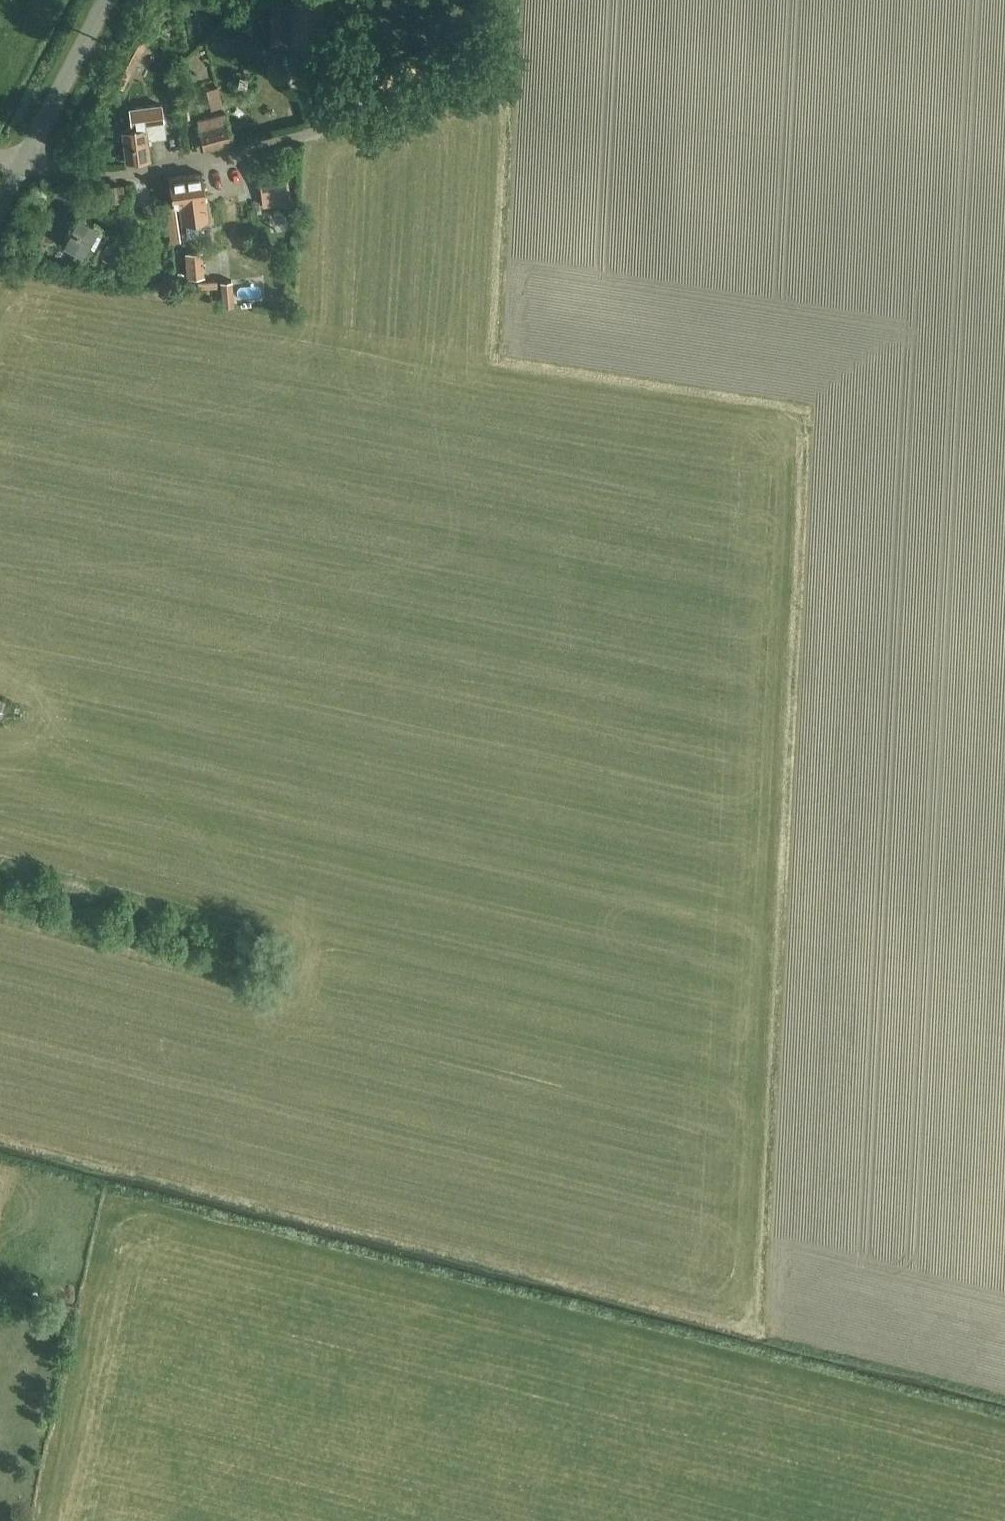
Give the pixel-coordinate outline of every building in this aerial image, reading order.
[(138,23),(133,36),(148,41),(152,28),(138,23)] [(120,62),(132,69),(144,48),(132,41),(120,62)] [(204,88),(208,107),(221,105),(217,86),(204,88)] [(121,125),(124,158),(150,156),(148,134),(164,132),(161,103),(130,106),(132,125),(121,125)] [(195,118),(201,146),(229,140),(223,112),(195,118)] [(288,185),(285,160),(256,164),(260,189),(288,185)] [(168,176),(170,204),(194,201),(194,196),(203,195),(202,173),(168,176)] [(107,186),(108,201),(125,200),(124,184),(107,186)] [(64,241),(92,256),(105,231),(78,216),(64,241)] [(183,252),(185,278),(201,276),(199,251),(183,252)] [(218,281),(220,305),(232,304),(230,280),(218,281)]
